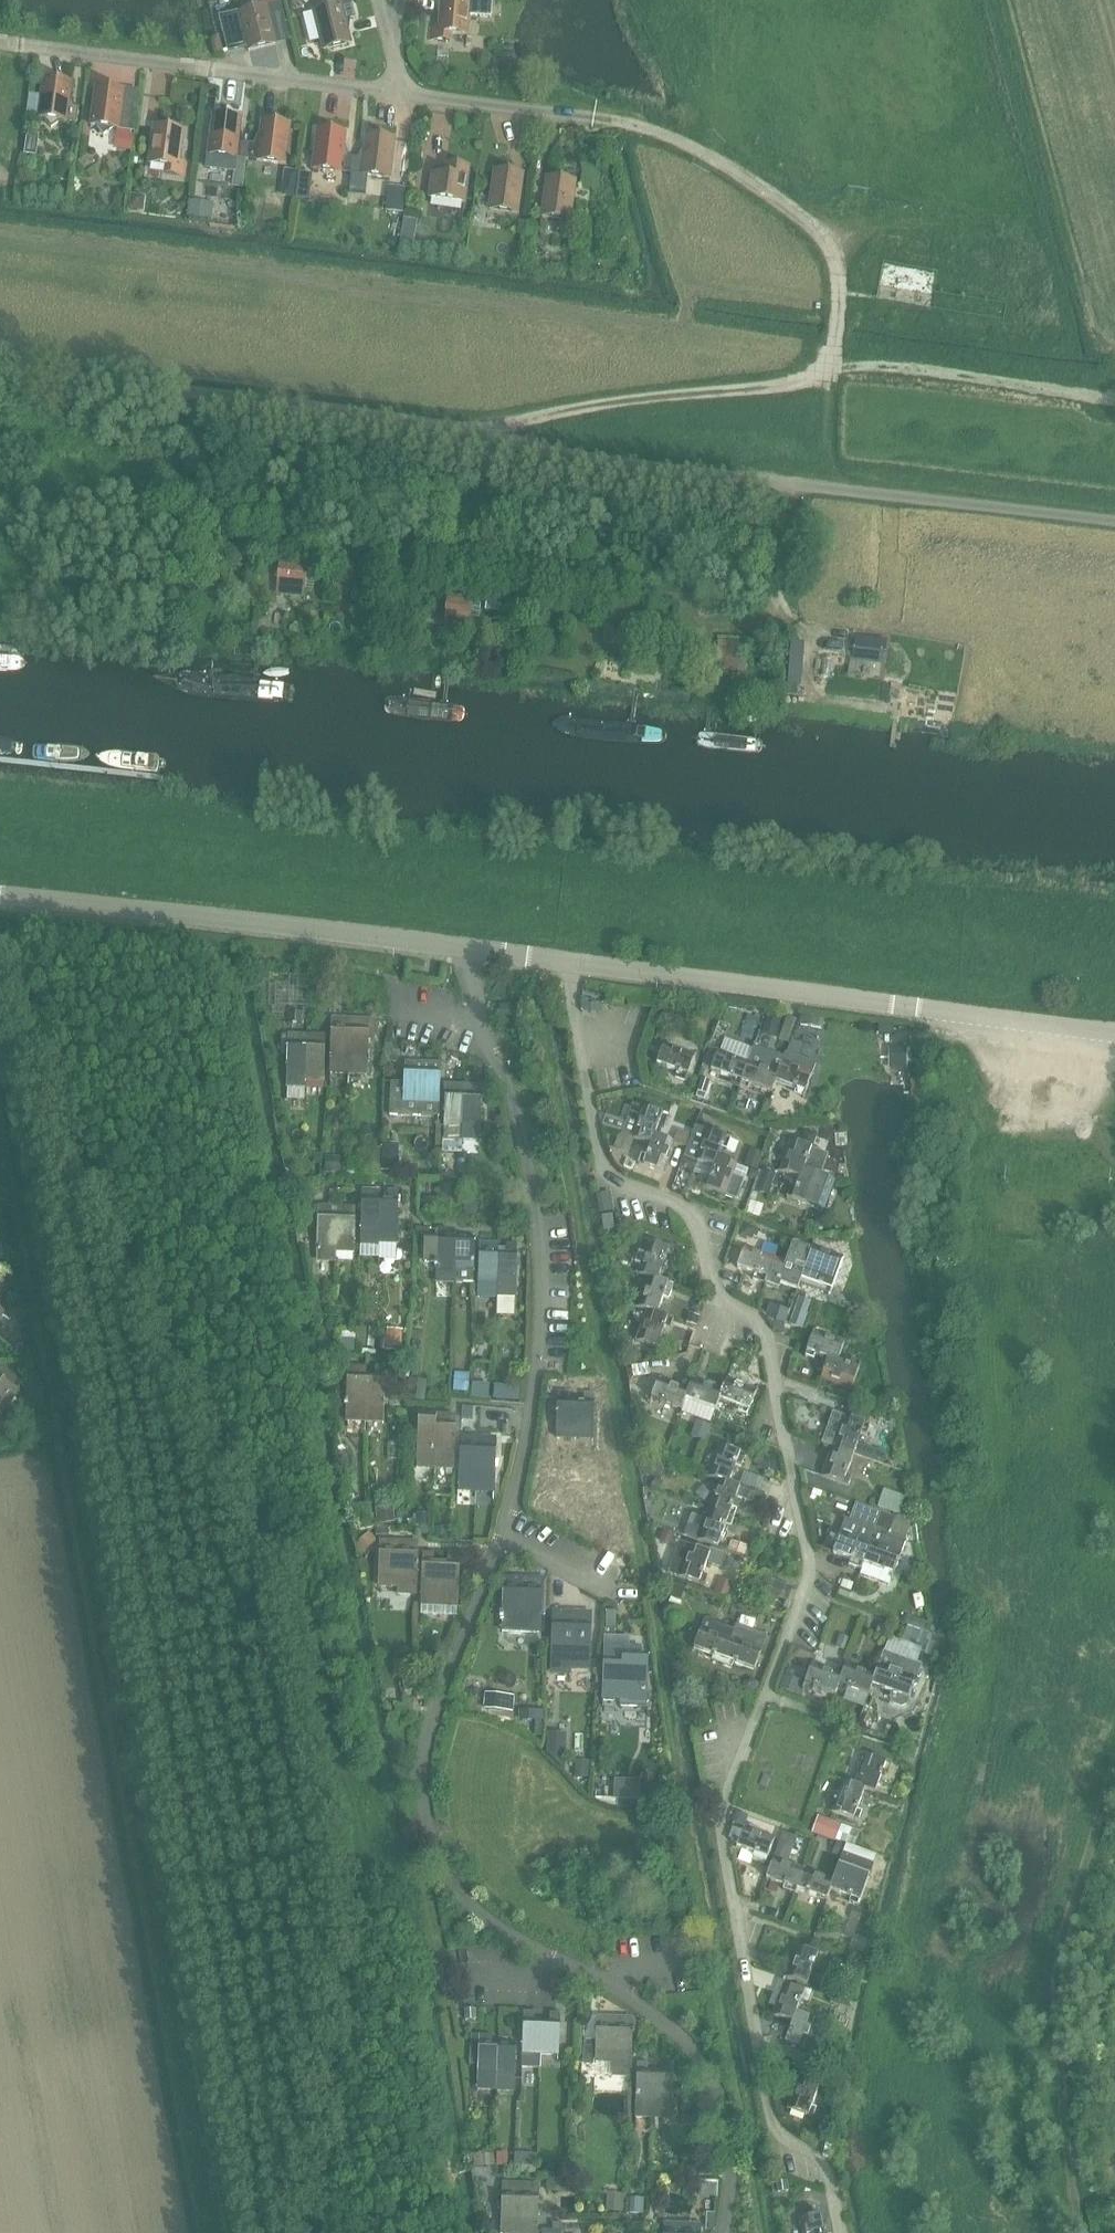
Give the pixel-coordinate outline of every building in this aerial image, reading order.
[(313,12),(323,51),(351,44),(345,21),(355,18),(351,2),(335,6),(325,0),(319,10),(313,12)] [(430,39),(450,41),(450,34),(467,35),(468,18),(473,18),(489,19),(491,0),(441,0),(441,3),(439,28),(431,27),(430,39)] [(242,27),(223,32),(228,52),(247,47),(248,52),(276,45),(270,23),(281,20),(277,3),(260,7),(250,2),(244,11),(238,13),(242,27)] [(501,62),(501,77),(516,77),(517,63),(501,62)] [(72,82),(44,78),(39,117),(44,118),(52,128),(61,120),(77,123),(79,106),(69,105),(72,82)] [(124,89),(96,85),(91,124),(96,125),(104,135),(113,128),(119,128),(124,89)] [(208,155),(206,171),(232,174),(230,188),(241,190),(244,159),(247,160),(249,144),(238,142),(241,119),(213,115),(208,155)] [(259,145),(249,144),(247,160),(285,164),(290,125),(262,121),(259,145)] [(185,176),(186,164),(178,163),(183,131),(155,127),(150,164),(167,165),(166,173),(185,176)] [(313,169),(351,174),(353,158),(343,157),(345,133),(317,130),(313,169)] [(118,131),(116,148),(132,150),(134,133),(118,131)] [(363,159),(353,158),(351,174),(358,175),(390,179),(394,139),(366,136),(363,159)] [(464,203),(469,168),(446,164),(445,176),(433,174),(430,198),(464,203)] [(284,171),(283,180),(287,185),(297,186),(298,173),(284,171)] [(517,214),(523,175),(495,171),(490,210),(517,214)] [(297,186),(295,199),(309,200),(311,187),(312,179),(308,174),(298,173),(297,186)] [(351,174),(349,192),(359,194),(361,184),(357,184),(358,175),(351,174)] [(570,221),(575,182),(547,178),(542,217),(570,221)] [(389,188),(386,212),(400,213),(403,190),(389,188)] [(132,196),(130,209),(142,210),(144,198),(132,196)] [(189,201),(187,220),(210,223),(212,205),(189,201)] [(522,234),(522,236),(537,238),(539,225),(524,223),(522,234)] [(399,239),(397,250),(411,253),(413,242),(399,239)] [(280,563),(278,579),(307,581),(308,569),(308,566),(280,563)] [(445,616),(472,620),(475,601),(447,597),(445,616)] [(857,638),(855,656),(882,659),(884,642),(857,638)] [(791,640),(789,667),(803,669),(805,641),(791,640)] [(716,671),(737,673),(739,651),(718,649),(716,671)] [(201,669),(152,678),(183,693),(291,703),(294,683),(201,669)] [(466,704),(386,696),(385,713),(464,722),(466,704)] [(650,727),(567,714),(551,721),(563,733),(649,743),(665,742),(666,734),(650,727)] [(703,731),(696,733),(695,742),(702,747),(761,752),(763,746),(760,738),(703,731)] [(317,985),(317,996),(331,997),(331,986),(317,985)] [(666,1003),(662,1016),(675,1019),(678,1007),(666,1003)] [(769,1010),(765,1021),(778,1026),(782,1015),(769,1010)] [(302,1014),(289,1014),(289,1024),(302,1024),(302,1014)] [(805,1016),(803,1025),(822,1029),(824,1020),(805,1016)] [(331,1061),(330,1074),(348,1075),(348,1062),(350,1030),(350,1022),(342,1022),(333,1021),(331,1061)] [(350,1030),(348,1062),(348,1075),(366,1075),(366,1062),(368,1023),(358,1022),(350,1022),(350,1030)] [(887,1025),(879,1024),(879,1036),(895,1035),(893,1026),(893,1025),(887,1025)] [(743,1027),(739,1038),(751,1042),(755,1031),(743,1027)] [(282,1036),(281,1056),(288,1056),(287,1077),(286,1088),(288,1088),(287,1099),(304,1101),(305,1089),(306,1088),(306,1078),(307,1045),(307,1036),(299,1036),(289,1035),(289,1037),(282,1036)] [(307,1045),(306,1078),(306,1088),(306,1081),(323,1082),(323,1078),(324,1039),(324,1037),(307,1036),(307,1045)] [(686,1077),(694,1057),(663,1046),(656,1066),(686,1077)] [(747,1063),(740,1083),(770,1094),(774,1083),(783,1058),(782,1058),(752,1047),(747,1063)] [(889,1048),(889,1069),(907,1070),(907,1049),(889,1048)] [(709,1072),(740,1083),(747,1063),(716,1052),(709,1072)] [(774,1083),(804,1094),(815,1064),(784,1053),(782,1058),(783,1058),(774,1083)] [(390,1083),(389,1116),(421,1117),(421,1115),(421,1103),(422,1074),(422,1065),(414,1065),(404,1065),(404,1083),(392,1083),(390,1083)] [(421,1115),(421,1117),(438,1117),(438,1116),(438,1104),(440,1066),(429,1066),(422,1065),(422,1074),(421,1103),(421,1115)] [(701,1079),(697,1091),(706,1094),(710,1082),(701,1079)] [(446,1087),(444,1127),(462,1128),(463,1097),(464,1088),(455,1088),(446,1087)] [(462,1128),(462,1140),(479,1141),(480,1128),(481,1089),(471,1088),(464,1088),(463,1097),(462,1128)] [(620,1135),(650,1146),(651,1146),(654,1136),(655,1137),(662,1116),(632,1105),(620,1135)] [(695,1127),(684,1158),(689,1160),(695,1162),(696,1162),(697,1163),(713,1168),(713,1169),(717,1159),(718,1159),(725,1138),(706,1131),(695,1127)] [(679,1131),(674,1143),(686,1148),(690,1136),(679,1131)] [(673,1143),(655,1137),(654,1136),(651,1146),(650,1146),(643,1167),(662,1174),(673,1143)] [(802,1136),(798,1145),(812,1149),(815,1140),(802,1136)] [(792,1142),(781,1174),(799,1180),(800,1180),(804,1170),(820,1176),(827,1155),(812,1149),(798,1145),(792,1142)] [(383,1144),(382,1171),(399,1172),(400,1144),(383,1144)] [(750,1151),(745,1165),(757,1169),(761,1155),(750,1151)] [(326,1157),(326,1172),(341,1173),(342,1158),(326,1157)] [(684,1158),(681,1167),(694,1172),(697,1163),(696,1162),(695,1162),(689,1160),(684,1158)] [(713,1168),(705,1190),(725,1197),(736,1201),(747,1170),(736,1166),(718,1159),(717,1159),(713,1169),(713,1168)] [(762,1170),(758,1181),(771,1185),(775,1175),(762,1170)] [(835,1182),(804,1170),(800,1180),(799,1180),(792,1201),(824,1212),(835,1182)] [(361,1232),(360,1245),(379,1246),(380,1233),(381,1202),(381,1194),(371,1194),(362,1193),(361,1232)] [(380,1233),(379,1246),(395,1246),(395,1233),(397,1195),(387,1194),(387,1203),(381,1202),(380,1233)] [(451,1198),(442,1197),(441,1212),(451,1212),(451,1198)] [(437,1199),(424,1198),(424,1211),(436,1211),(437,1199)] [(478,1201),(464,1200),(464,1212),(478,1212),(478,1201)] [(750,1201),(745,1214),(758,1219),(762,1206),(750,1201)] [(318,1249),(317,1262),(335,1262),(336,1249),(337,1219),(337,1210),(329,1210),(319,1210),(318,1249)] [(337,1219),(336,1249),(353,1250),(354,1211),(344,1211),(337,1210),(337,1219)] [(614,1216),(603,1217),(605,1231),(615,1230),(614,1216)] [(744,1225),(741,1236),(751,1240),(755,1229),(744,1225)] [(436,1283),(456,1284),(457,1239),(448,1239),(448,1232),(438,1232),(437,1246),(424,1245),(423,1265),(434,1266),(434,1268),(437,1268),(436,1283)] [(457,1239),(456,1284),(472,1284),(474,1240),(457,1239)] [(637,1275),(648,1279),(648,1278),(657,1282),(657,1281),(668,1251),(649,1244),(637,1275)] [(480,1246),(479,1285),(478,1297),(496,1297),(497,1254),(498,1246),(490,1246),(480,1246)] [(807,1260),(803,1271),(800,1280),(801,1280),(831,1291),(838,1272),(843,1257),(811,1246),(807,1260)] [(497,1254),(496,1297),(514,1298),(515,1247),(505,1247),(505,1255),(497,1254)] [(744,1249),(736,1269),(754,1275),(752,1280),(765,1285),(767,1280),(774,1260),(744,1249)] [(774,1260),(767,1280),(797,1291),(801,1280),(800,1280),(803,1271),(774,1260)] [(637,1308),(647,1312),(657,1315),(657,1314),(663,1298),(668,1299),(673,1286),(668,1285),(657,1281),(657,1282),(648,1278),(648,1279),(637,1308)] [(2,1315),(9,1320),(11,1318),(9,1304),(0,1298),(0,1318),(2,1315)] [(770,1308),(766,1318),(773,1321),(771,1327),(782,1330),(788,1314),(770,1308)] [(795,1309),(790,1322),(802,1326),(807,1313),(795,1309)] [(668,1318),(657,1314),(657,1315),(647,1312),(637,1342),(656,1349),(668,1318)] [(814,1312),(810,1322),(819,1325),(823,1315),(814,1312)] [(691,1314),(688,1322),(697,1326),(700,1317),(691,1314)] [(806,1352),(827,1359),(837,1363),(837,1362),(844,1343),(812,1332),(806,1352)] [(24,1349),(21,1334),(8,1341),(13,1347),(19,1352),(24,1349)] [(858,1369),(837,1362),(837,1363),(827,1359),(820,1379),(851,1389),(858,1369)] [(4,1411),(23,1384),(0,1368),(0,1369),(0,1408),(4,1411)] [(347,1409),(365,1410),(366,1370),(349,1369),(349,1378),(347,1409)] [(365,1410),(365,1423),(383,1423),(383,1410),(385,1371),(375,1370),(366,1370),(365,1410)] [(455,1374),(453,1392),(467,1393),(469,1376),(455,1374)] [(681,1411),(685,1401),(688,1391),(687,1391),(657,1380),(650,1400),(681,1411)] [(685,1401),(715,1411),(719,1401),(722,1392),(721,1391),(691,1380),(687,1391),(688,1391),(685,1401)] [(722,1392),(719,1401),(749,1412),(756,1392),(725,1381),(721,1391),(722,1392)] [(472,1383),(471,1398),(489,1400),(490,1384),(472,1383)] [(494,1385),(493,1400),(518,1402),(520,1388),(494,1385)] [(556,1434),(574,1434),(575,1395),(557,1394),(556,1434)] [(575,1395),(574,1434),(592,1435),(594,1396),(575,1395)] [(874,1395),(871,1406),(883,1410),(886,1403),(887,1400),(885,1399),(874,1395)] [(462,1407),(461,1419),(473,1419),(473,1408),(462,1407)] [(832,1412),(822,1442),(834,1447),(854,1454),(869,1459),(872,1452),(857,1446),(862,1432),(867,1434),(870,1426),(865,1424),(845,1417),(832,1412)] [(416,1455),(416,1468),(435,1468),(436,1423),(437,1418),(428,1417),(418,1417),(416,1455)] [(436,1423),(435,1468),(452,1469),(452,1457),(454,1418),(444,1418),(437,1418),(436,1423)] [(698,1422),(693,1437),(704,1441),(709,1426),(698,1422)] [(502,1426),(502,1435),(511,1435),(512,1426),(502,1426)] [(458,1478),(458,1491),(476,1491),(477,1479),(478,1438),(460,1437),(460,1446),(458,1478)] [(477,1479),(476,1491),(493,1492),(494,1480),(495,1447),(496,1439),(496,1438),(478,1438),(477,1479)] [(720,1446),(709,1477),(720,1480),(729,1483),(735,1465),(741,1467),(745,1455),(740,1453),(720,1446)] [(834,1447),(823,1477),(843,1484),(848,1486),(851,1476),(846,1475),(854,1454),(834,1447)] [(763,1455),(761,1470),(774,1471),(776,1456),(763,1455)] [(742,1486),(755,1491),(759,1478),(746,1473),(742,1486)] [(656,1479),(653,1487),(662,1490),(665,1482),(656,1479)] [(720,1480),(709,1510),(729,1517),(736,1497),(751,1503),(755,1492),(739,1487),(729,1483),(720,1480)] [(883,1492),(877,1507),(888,1511),(899,1515),(904,1500),(893,1496),(883,1492)] [(391,1503),(376,1506),(379,1524),(394,1522),(391,1503)] [(840,1534),(833,1553),(850,1560),(848,1565),(861,1570),(863,1564),(874,1534),(882,1513),(858,1504),(852,1522),(845,1520),(840,1534)] [(718,1548),(729,1517),(709,1510),(698,1541),(718,1548)] [(417,1513),(417,1523),(426,1524),(426,1513),(417,1513)] [(861,1570),(859,1575),(889,1586),(893,1576),(900,1556),(906,1541),(889,1535),(889,1534),(895,1517),(882,1513),(874,1534),(863,1564),(861,1570)] [(421,1527),(421,1535),(429,1536),(429,1527),(421,1527)] [(435,1527),(435,1535),(445,1536),(445,1527),(435,1527)] [(666,1529),(662,1541),(672,1544),(677,1533),(666,1529)] [(368,1534),(356,1545),(364,1553),(376,1542),(368,1534)] [(679,1542),(668,1573),(699,1584),(707,1563),(721,1568),(727,1554),(711,1548),(709,1553),(679,1542)] [(381,1543),(380,1582),(398,1583),(399,1552),(399,1544),(391,1543),(381,1543)] [(737,1543),(733,1552),(745,1556),(748,1547),(737,1543)] [(398,1583),(397,1596),(415,1597),(417,1544),(406,1544),(399,1544),(399,1552),(398,1583)] [(440,1562),(438,1606),(457,1607),(460,1553),(450,1552),(449,1563),(440,1562)] [(422,1605),(438,1606),(440,1562),(434,1562),(434,1553),(424,1553),(422,1605)] [(718,1580),(714,1592),(729,1598),(734,1585),(718,1580)] [(843,1580),(840,1587),(851,1591),(853,1584),(843,1580)] [(504,1581),(502,1631),(521,1632),(522,1591),(523,1582),(515,1582),(504,1581)] [(522,1591),(521,1632),(538,1633),(541,1583),(532,1582),(523,1582),(522,1591)] [(674,1583),(670,1596),(681,1600),(686,1587),(674,1583)] [(617,1611),(606,1612),(607,1626),(617,1626),(617,1611)] [(553,1656),(552,1665),(570,1666),(570,1672),(571,1672),(571,1666),(571,1656),(572,1625),(573,1617),(565,1617),(554,1616),(553,1656)] [(571,1656),(571,1666),(589,1667),(589,1657),(591,1618),(580,1617),(573,1617),(572,1625),(571,1656)] [(694,1650),(716,1657),(712,1667),(720,1670),(735,1631),(705,1620),(694,1650)] [(880,1624),(876,1635),(889,1639),(893,1628),(880,1624)] [(735,1631),(720,1670),(729,1673),(732,1664),(754,1672),(767,1637),(737,1626),(735,1631)] [(908,1626),(901,1645),(926,1655),(930,1643),(935,1645),(939,1646),(941,1639),(934,1636),(908,1626)] [(839,1636),(836,1648),(845,1651),(849,1640),(839,1636)] [(603,1692),(602,1700),(621,1701),(623,1652),(615,1651),(605,1651),(603,1692)] [(621,1701),(621,1706),(647,1707),(649,1652),(623,1652),(621,1701)] [(872,1686),(893,1694),(891,1700),(893,1704),(901,1707),(906,1705),(908,1700),(920,1667),(883,1654),(874,1677),(875,1677),(872,1686)] [(396,1661),(396,1676),(411,1677),(411,1662),(396,1661)] [(835,1696),(839,1686),(842,1676),(811,1665),(804,1685),(835,1696)] [(842,1676),(839,1686),(868,1697),(872,1686),(875,1677),(874,1677),(845,1666),(842,1676)] [(786,1671),(779,1689),(794,1695),(799,1682),(792,1679),(794,1673),(786,1671)] [(745,1679),(741,1690),(753,1695),(757,1683),(745,1679)] [(928,1679),(926,1688),(929,1689),(934,1690),(936,1681),(932,1680),(928,1679)] [(487,1694),(486,1708),(513,1711),(514,1696),(487,1694)] [(543,1710),(522,1710),(522,1719),(543,1719),(543,1710)] [(549,1739),(549,1753),(567,1769),(568,1754),(568,1739),(549,1739)] [(906,1753),(903,1762),(910,1765),(913,1766),(916,1757),(913,1756),(906,1753)] [(866,1756),(855,1786),(855,1787),(864,1790),(864,1791),(874,1795),(886,1764),(866,1756)] [(576,1762),(575,1777),(590,1778),(590,1763),(576,1762)] [(615,1782),(615,1801),(640,1802),(640,1783),(615,1782)] [(845,1783),(834,1813),(853,1821),(858,1822),(862,1812),(857,1811),(864,1791),(864,1790),(855,1787),(855,1786),(845,1783)] [(767,1859),(774,1840),(743,1829),(736,1848),(767,1859)] [(837,1842),(832,1854),(842,1857),(843,1853),(846,1845),(837,1842)] [(846,1845),(843,1853),(858,1858),(862,1849),(847,1843),(846,1845)] [(833,1881),(830,1891),(850,1898),(849,1903),(858,1906),(873,1864),(843,1853),(842,1857),(833,1881)] [(766,1880),(797,1890),(804,1871),(773,1860),(766,1880)] [(804,1871),(797,1890),(826,1901),(830,1891),(833,1881),(804,1871)] [(810,1976),(818,1955),(797,1947),(786,1978),(807,1985),(810,1976)] [(810,1976),(807,1985),(830,1994),(834,1985),(810,1976)] [(773,2017),(792,2024),(793,2024),(796,2013),(796,2014),(804,1993),(784,1985),(773,2017)] [(839,2003),(835,2016),(845,2019),(849,2006),(839,2003)] [(522,2055),(522,2066),(540,2067),(540,2056),(541,2056),(542,2023),(534,2023),(534,2014),(534,2013),(523,2013),(523,2014),(522,2055)] [(785,2044),(804,2051),(817,2055),(828,2024),(815,2021),(796,2014),(796,2013),(793,2024),(792,2024),(785,2044)] [(542,2023),(541,2056),(559,2057),(560,2024),(560,2014),(550,2014),(549,2023),(542,2023)] [(595,2042),(595,2063),(613,2063),(614,2063),(616,2027),(607,2027),(607,2018),(596,2017),(596,2027),(595,2042)] [(613,2063),(613,2077),(630,2078),(631,2064),(632,2027),(632,2018),(622,2018),(622,2027),(616,2027),(614,2063),(613,2063)] [(479,2036),(478,2077),(477,2090),(496,2091),(497,2077),(496,2077),(498,2045),(488,2045),(488,2036),(479,2036)] [(496,2077),(497,2077),(514,2078),(515,2045),(498,2045),(496,2077)] [(636,2119),(654,2119),(656,2074),(647,2073),(647,2065),(637,2065),(636,2119)] [(656,2074),(654,2119),(671,2119),(671,2107),(672,2066),(662,2065),(662,2074),(656,2074)] [(807,2116),(819,2086),(799,2079),(788,2109),(807,2116)] [(495,2153),(495,2168),(505,2169),(505,2154),(495,2153)] [(515,2154),(515,2168),(534,2169),(534,2155),(515,2154)] [(491,2156),(474,2158),(475,2170),(492,2168),(491,2156)] [(718,2179),(693,2178),(693,2195),(716,2196),(718,2179)] [(501,2232),(518,2232),(519,2228),(520,2196),(521,2180),(503,2179),(502,2195),(501,2227),(501,2232)] [(543,2230),(537,2230),(538,2197),(539,2181),(521,2180),(520,2196),(519,2228),(518,2232),(543,2232),(543,2230)] [(786,2180),(776,2182),(778,2193),(788,2191),(786,2180)] [(607,2195),(606,2212),(623,2213),(624,2196),(607,2195)] [(630,2199),(629,2214),(642,2215),(643,2199),(630,2199)] [(820,2215),(800,2219),(803,2232),(824,2232),(820,2215)] [(675,2225),(664,2225),(664,2232),(674,2232),(675,2225)]
